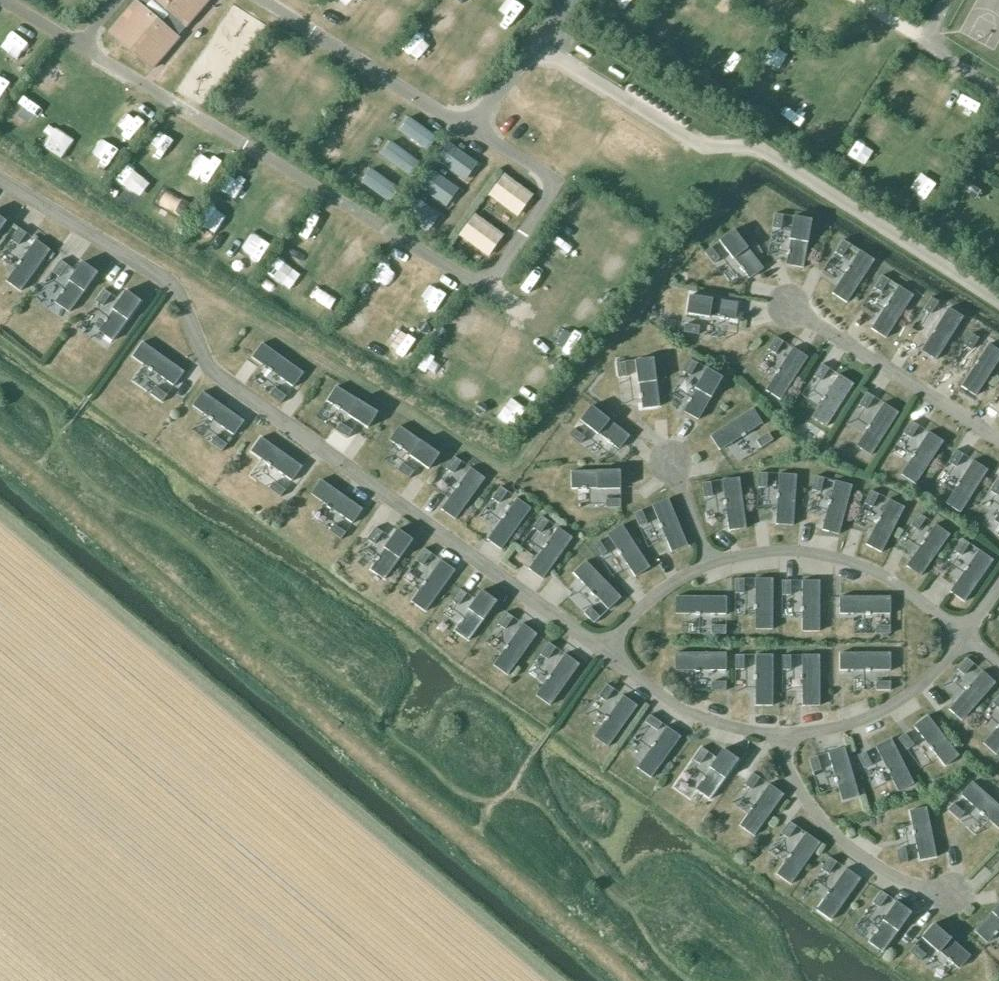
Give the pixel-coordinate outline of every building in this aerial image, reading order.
[(107,33),(152,71),(180,38),(179,37),(211,0),(134,0),(107,33)] [(783,215),(775,214),(773,227),(781,229),(783,215)] [(803,268),(812,219),(793,216),(789,239),(790,239),(789,250),(787,250),(786,254),(788,254),(786,265),(803,268)] [(28,233),(22,228),(14,240),(20,244),(28,233)] [(764,269),(734,229),(719,241),(733,259),(734,259),(741,267),(739,268),(742,271),(743,270),(750,279),(764,269)] [(24,289),(52,249),(37,239),(23,258),(24,258),(18,267),(17,266),(15,270),(16,271),(10,280),(24,289)] [(849,244),(842,240),(835,252),(841,256),(849,244)] [(711,247),(705,252),(713,263),(720,259),(711,247)] [(848,301),(874,260),(859,250),(846,269),(847,270),(841,279),(840,278),(838,282),(839,282),(833,292),(848,301)] [(68,265),(61,260),(53,272),(60,276),(68,265)] [(70,312),(98,272),(83,262),(69,280),(70,281),(64,290),(63,289),(61,292),(62,293),(55,302),(70,312)] [(882,276),(874,288),(881,292),(889,280),(882,276)] [(887,336),(913,295),(898,285),(885,304),(886,305),(880,314),(879,313),(877,316),(878,317),(872,327),(887,336)] [(111,294),(105,289),(96,301),(103,305),(111,294)] [(113,341),(141,301),(126,290),(113,309),(114,310),(107,319),(106,318),(104,321),(105,322),(99,331),(113,341)] [(738,303),(690,295),(687,313),(710,317),(710,316),(721,318),(720,319),(724,320),(725,318),(735,320),(738,303)] [(938,301),(931,297),(923,309),(930,313),(938,301)] [(937,358),(963,316),(948,306),(935,326),(936,327),(930,336),(929,335),(927,338),(928,339),(922,348),(937,358)] [(686,324),(684,332),(698,334),(699,326),(686,324)] [(979,337),(972,332),(965,344),(971,348),(979,337)] [(782,341),(776,337),(768,349),(775,353),(782,341)] [(183,370),(144,341),(133,356),(151,370),(152,369),(161,375),(160,377),(163,379),(164,378),(173,384),(183,370)] [(998,359),(998,350),(988,343),(975,362),(976,363),(970,372),(969,371),(967,374),(968,375),(962,384),(977,394),(998,359)] [(305,373),(265,344),(254,358),(273,372),(274,371),(282,378),(281,379),(285,381),(286,380),(294,387),(305,373)] [(781,398),(807,357),(791,347),(779,366),(780,367),(774,376),(773,375),(771,379),(772,379),(766,389),(781,398)] [(660,407),(654,358),(635,360),(638,383),(639,383),(641,394),(639,394),(640,398),(641,398),(643,409),(660,407)] [(698,363),(691,359),(684,371),(691,375),(698,363)] [(625,362),(617,363),(619,377),(627,376),(625,362)] [(831,371),(824,367),(817,378),(823,383),(831,371)] [(698,420),(723,377),(707,368),(695,388),(696,389),(691,398),(689,397),(687,401),(689,402),(683,411),(698,420)] [(826,426),(853,384),(837,374),(825,394),(826,395),(820,404),(819,403),(817,406),(818,407),(812,416),(826,426)] [(154,385),(149,392),(161,400),(165,394),(154,385)] [(368,428),(377,412),(336,386),(327,401),(336,407),(335,408),(338,410),(339,409),(348,414),(348,415),(368,428)] [(276,388),(271,394),(282,403),(287,396),(276,388)] [(244,421),(205,392),(194,406),(212,420),(213,419),(222,426),(221,427),(224,429),(225,428),(234,435),(244,421)] [(874,397),(867,393),(860,405),(866,409),(874,397)] [(872,454),(898,412),(883,402),(870,422),(871,423),(865,432),(864,431),(862,434),(863,435),(857,444),(872,454)] [(630,436),(591,406),(580,420),(598,435),(599,434),(608,440),(607,442),(610,444),(611,443),(619,450),(630,436)] [(763,424),(753,408),(712,435),(721,449),(731,443),(731,445),(735,443),(734,441),(743,435),(744,436),(763,424)] [(917,424),(910,419),(902,431),(909,436),(917,424)] [(336,430),(348,437),(352,430),(340,423),(336,430)] [(429,469),(439,454),(399,425),(389,440),(398,446),(397,447),(401,450),(402,448),(410,455),(410,456),(429,469)] [(574,429),(569,435),(580,444),(585,437),(574,429)] [(915,480),(941,439),(926,429),(913,449),(914,449),(908,458),(907,457),(905,461),(906,462),(900,471),(915,480)] [(761,447),(773,439),(768,433),(757,440),(761,447)] [(215,436),(210,442),(222,450),(226,444),(215,436)] [(303,467),(264,438),(253,453),(272,466),(272,465),(281,472),(280,473),(283,475),(284,474),(293,481),(303,467)] [(956,450),(949,462),(956,466),(963,455),(956,450)] [(461,462),(454,457),(446,469),(453,473),(461,462)] [(957,486),(946,503),(961,512),(988,470),(973,460),(959,483),(958,482),(956,486),(957,486)] [(397,469),(409,477),(413,471),(402,463),(397,469)] [(457,519),(485,479),(470,468),(456,487),(457,488),(451,496),(450,496),(447,499),(449,500),(442,509),(457,519)] [(621,489),(621,470),(572,471),(572,489),(583,488),(583,490),(587,490),(587,488),(598,488),(598,489),(621,489)] [(767,474),(759,473),(758,487),(766,488),(767,474)] [(793,524),(796,475),(777,474),(776,497),(777,497),(777,508),(775,508),(775,512),(777,512),(776,523),(793,524)] [(824,478),(816,476),(812,490),(820,492),(824,478)] [(746,527),(739,479),(721,481),(724,504),(725,504),(726,515),(725,515),(725,519),(727,519),(728,530),(746,527)] [(998,479),(990,490),(997,495),(998,492),(998,479)] [(362,509),(323,480),(312,495),(330,509),(331,508),(340,514),(339,516),(342,518),(343,517),(352,523),(362,509)] [(839,533),(852,485),(834,481),(828,503),(829,503),(826,514),(825,513),(824,517),(825,518),(822,528),(839,533)] [(274,482),(269,488),(281,496),(285,490),(274,482)] [(710,482),(702,483),(704,497),(712,496),(710,482)] [(507,491),(500,487),(492,498),(499,503),(507,491)] [(871,491),(865,503),(872,507),(878,494),(871,491)] [(503,548),(531,508),(515,497),(502,516),(503,517),(497,526),(496,525),(493,528),(495,529),(488,538),(503,548)] [(607,507),(621,507),(621,499),(607,499),(607,507)] [(878,521),(866,544),(882,552),(905,507),(889,499),(880,517),(879,517),(877,520),(878,521)] [(687,546),(668,500),(651,507),(660,529),(661,528),(665,538),(664,539),(666,543),(667,542),(671,552),(687,546)] [(642,511),(634,514),(639,527),(647,524),(642,511)] [(919,514),(911,525),(918,530),(926,518),(919,514)] [(549,520),(543,516),(535,527),(541,532),(549,520)] [(922,574),(950,533),(934,523),(921,542),(922,543),(916,552),(915,551),(913,554),(914,555),(908,564),(922,574)] [(333,524),(328,531),(340,539),(344,533),(333,524)] [(545,577),(573,537),(558,526),(545,546),(546,546),(539,555),(538,554),(536,558),(537,558),(531,567),(545,577)] [(649,567),(623,526),(607,536),(620,556),(621,555),(626,564),(625,565),(627,568),(629,567),(634,577),(649,567)] [(383,532),(376,528),(368,539),(375,544),(383,532)] [(385,579),(413,540),(398,529),(385,548),(386,548),(379,557),(378,556),(376,560),(377,561),(371,569),(385,579)] [(969,544),(963,539),(955,551),(961,555),(969,544)] [(599,540),(592,545),(599,556),(606,552),(599,540)] [(431,554),(425,549),(417,561),(423,565),(431,554)] [(966,600),(993,560),(978,549),(965,568),(966,569),(960,578),(958,577),(956,580),(957,581),(951,590),(966,600)] [(427,611),(455,570),(440,560),(427,579),(428,580),(422,588),(420,588),(418,591),(419,592),(413,601),(427,611)] [(621,597),(587,562),(573,575),(590,591),(591,591),(598,598),(597,599),(600,602),(601,601),(609,609),(621,597)] [(755,629),(773,629),(773,579),(756,578),(755,605),(754,605),(754,609),(755,609),(755,629)] [(744,593),(744,579),(736,579),(736,593),(744,593)] [(802,631),(820,631),(820,597),(820,580),(802,580),(802,591),(802,607),(801,607),(801,611),(802,611),(802,619),(802,631)] [(791,595),(791,581),(783,581),(783,595),(787,595),(791,595)] [(467,594),(460,589),(452,600),(459,605),(467,594)] [(469,641),(497,601),(482,590),(468,609),(469,610),(463,618),(462,618),(460,621),(461,622),(454,631),(469,641)] [(726,614),(727,597),(676,596),(676,614),(696,614),(696,615),(700,615),(700,614),(726,614)] [(890,614),(890,596),(840,596),(840,614),(866,614),(866,615),(870,615),(870,614),(890,614)] [(590,607),(584,613),(594,623),(600,617),(590,607)] [(513,618),(506,613),(498,624),(505,629),(513,618)] [(509,674),(537,634),(522,624),(508,643),(509,643),(503,652),(502,651),(500,655),(501,655),(494,664),(509,674)] [(726,625),(712,625),(712,633),(726,633),(726,625)] [(890,625),(876,625),(876,633),(890,633),(890,625)] [(555,648),(548,643),(540,654),(547,659),(555,648)] [(726,670),(726,653),(676,653),(676,670),(696,670),(696,671),(700,671),(700,670),(726,670)] [(891,670),(891,653),(840,653),(840,670),(866,670),(866,671),(870,671),(870,670),(891,670)] [(551,704),(579,664),(564,654),(550,673),(551,673),(545,682),(544,681),(542,685),(543,685),(537,694),(551,704)] [(744,669),(744,655),(736,655),(736,669),(744,669)] [(755,706),(773,706),(773,655),(755,655),(755,675),(754,675),(754,679),(755,679),(755,706)] [(802,706),(820,706),(820,655),(802,655),(802,675),(801,675),(801,679),(802,679),(802,706)] [(791,670),(791,656),(783,656),(783,670),(791,670)] [(968,659),(958,669),(964,674),(974,664),(968,659)] [(966,689),(949,709),(962,721),(996,683),(983,671),(969,686),(968,686),(966,689)] [(726,682),(712,682),(712,690),(726,690),(726,682)] [(890,682),(876,682),(876,690),(890,690),(890,682)] [(613,689),(607,684),(599,696),(605,700),(613,689)] [(990,703),(996,709),(998,706),(998,694),(990,703)] [(609,746),(637,706),(622,695),(609,714),(610,715),(603,724),(602,723),(600,726),(601,727),(595,736),(609,746)] [(656,720),(649,715),(641,727),(648,731),(656,720)] [(928,715),(914,726),(930,747),(929,747),(932,751),(933,750),(945,766),(959,755),(928,715)] [(983,743),(996,755),(998,752),(998,724),(996,727),(997,728),(983,743)] [(652,777),(680,736),(665,726),(651,745),(652,746),(646,754),(645,754),(643,757),(644,758),(638,767),(652,777)] [(905,734),(899,738),(907,750),(914,745),(905,734)] [(891,738),(876,746),(888,770),(887,770),(888,774),(889,773),(899,791),(914,784),(891,738)] [(858,795),(845,747),(827,753),(833,775),(834,775),(837,785),(836,785),(837,789),(838,789),(841,799),(858,795)] [(708,752),(702,748),(693,759),(700,764),(708,752)] [(710,799),(738,759),(723,749),(710,768),(711,768),(704,777),(703,776),(701,780),(702,780),(696,789),(710,799)] [(866,752),(858,756),(865,768),(872,765),(866,752)] [(817,756),(809,758),(813,771),(820,769),(817,756)] [(761,777),(754,773),(746,784),(753,789),(761,777)] [(974,782),(961,796),(979,811),(979,810),(988,818),(987,819),(989,821),(990,820),(998,828),(998,827),(998,805),(974,782)] [(756,834),(784,794),(769,783),(756,802),(757,803),(751,812),(749,811),(747,814),(748,815),(742,824),(756,834)] [(954,804),(948,810),(959,819),(964,813),(954,804)] [(936,855),(926,807),(908,810),(913,833),(914,833),(916,843),(915,844),(915,848),(917,847),(919,858),(936,855)] [(796,826),(789,822),(781,833),(788,838),(796,826)] [(792,883),(820,843),(805,832),(791,851),(792,852),(786,861),(785,860),(783,863),(784,864),(778,873),(792,883)] [(905,848),(897,849),(900,863),(907,862),(905,848)] [(835,862),(829,857),(821,869),(827,873),(835,862)] [(831,919),(859,879),(844,868),(831,887),(832,888),(825,897),(824,896),(822,899),(823,900),(817,909),(831,919)] [(888,896),(881,891),(873,903),(879,907),(888,896)] [(883,952),(911,912),(896,901),(883,920),(884,921),(877,930),(876,929),(874,932),(875,933),(869,942),(883,952)] [(975,931),(987,943),(995,935),(996,936),(998,933),(998,932),(998,930),(998,904),(975,931)] [(971,955),(934,923),(921,937),(939,952),(940,952),(948,959),(947,960),(950,962),(951,961),(959,969),(971,955)] [(915,945),(910,951),(920,960),(925,954),(915,945)]
